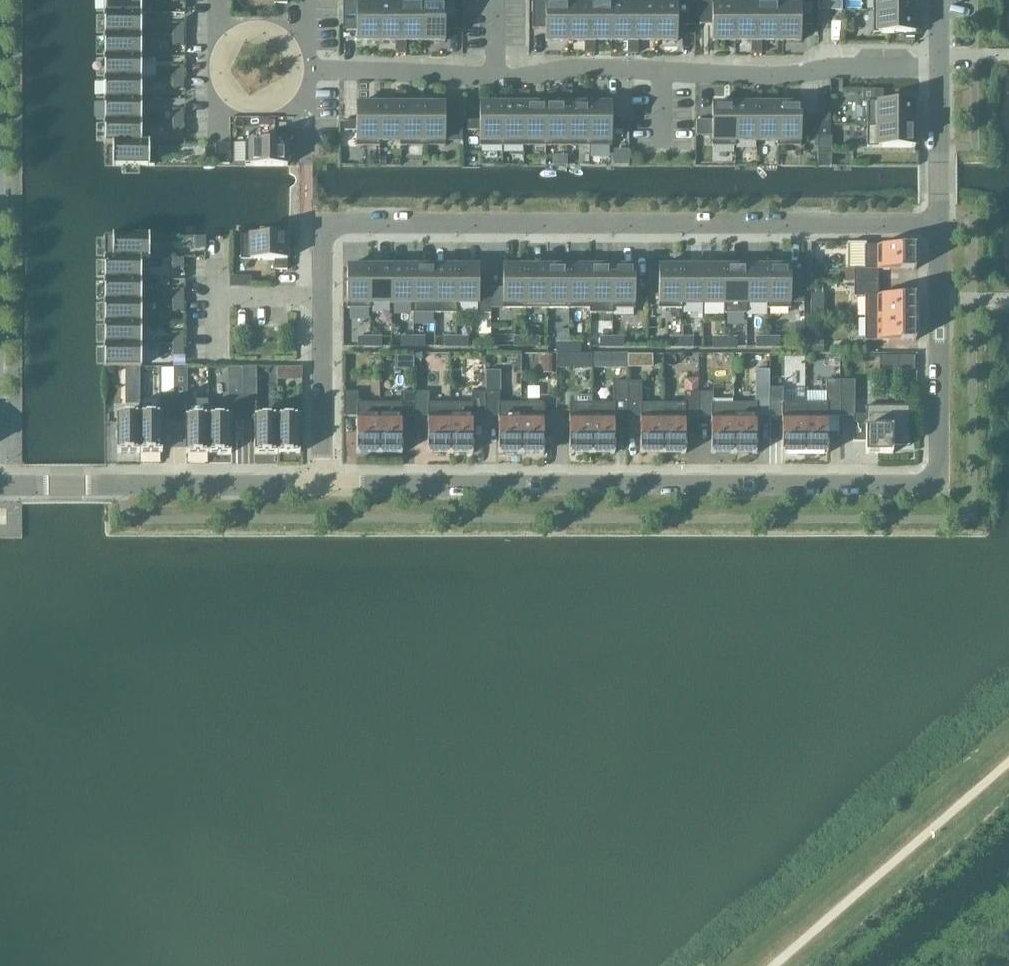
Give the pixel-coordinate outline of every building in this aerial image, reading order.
[(104,14),(142,14),(142,0),(104,0),(104,14)] [(379,42),(379,4),(380,0),(357,0),(357,15),(357,26),(357,42),(379,42)] [(397,42),(401,42),(401,4),(380,4),(380,0),(379,42),(397,42)] [(423,42),(445,42),(445,30),(445,0),(423,0),(423,4),(423,42)] [(458,30),(458,0),(445,0),(445,30),(458,30)] [(545,0),(533,0),(533,16),(533,26),(545,26),(545,16),(545,0)] [(568,0),(545,0),(545,16),(545,26),(545,41),(568,42),(568,0)] [(590,42),(590,0),(588,0),(588,4),(569,4),(569,0),(568,0),(568,42),(585,42),(590,42)] [(611,42),(611,0),(590,0),(590,42),(594,42),(611,42)] [(628,42),(633,42),(633,0),(611,0),(611,42),(628,42)] [(633,42),(637,42),(655,42),(655,0),(633,0),(633,42)] [(655,42),(677,42),(677,26),(677,2),(677,0),(655,0),(655,42)] [(712,25),(712,0),(699,0),(700,25),(712,25)] [(735,41),(735,0),(712,0),(712,25),(712,42),(735,41)] [(752,41),(757,41),(757,4),(736,5),(736,0),(735,0),(735,41),(752,41)] [(757,41),(761,41),(778,41),(778,0),(777,0),(777,4),(757,4),(757,41)] [(778,41),(801,41),(801,25),(801,15),(801,0),(778,0),(778,41)] [(873,11),(915,11),(915,0),(873,0),(873,11)] [(830,1),(818,1),(818,11),(830,11),(830,1)] [(842,1),(830,1),(830,11),(842,11),(842,1)] [(677,2),(677,26),(689,26),(689,2),(677,2)] [(423,42),(423,4),(401,4),(401,42),(405,42),(423,42)] [(915,11),(873,11),(873,33),(906,33),(914,33),(915,33),(915,11)] [(104,14),(104,35),(142,35),(142,14),(104,14)] [(345,25),(357,25),(357,15),(345,15),(345,25)] [(801,15),(801,25),(813,25),(813,15),(801,15)] [(173,23),(173,35),(183,35),(183,23),(173,23)] [(914,33),(906,33),(906,42),(914,42),(914,33)] [(104,35),(104,57),(142,57),(142,35),(104,35)] [(183,35),(173,35),(173,47),(183,47),(183,35)] [(172,37),(160,37),(161,47),(172,47),(172,37)] [(104,57),(104,78),(142,78),(142,57),(104,57)] [(173,66),(173,78),(183,78),(183,66),(173,66)] [(104,78),(104,100),(142,100),(142,78),(104,78)] [(183,78),(173,78),(173,90),(183,90),(183,78)] [(883,90),(862,90),(862,102),(867,102),(873,102),(883,102),(883,90)] [(104,100),(104,120),(142,121),(142,100),(104,100)] [(867,102),(867,125),(873,125),(915,125),(915,102),(883,102),(873,102),(867,102)] [(357,121),(357,131),(357,147),(379,147),(379,104),(357,104),(357,121)] [(397,104),(379,104),(379,147),(380,147),(380,142),(400,142),(400,147),(401,147),(401,104),(397,104)] [(405,105),(401,104),(401,147),(423,147),(423,105),(405,105)] [(423,105),(423,147),(445,147),(445,121),(445,113),(445,105),(423,105)] [(480,131),(480,147),(503,147),(503,105),(480,105),(480,120),(480,131)] [(520,105),(503,105),(503,147),(524,146),(524,105),(520,105)] [(528,105),(524,105),(524,146),(546,146),(546,105),(528,105)] [(546,105),(546,146),(567,146),(567,105),(563,105),(546,105)] [(567,105),(567,146),(589,146),(589,105),(572,105),(567,105)] [(589,105),(589,146),(612,146),(612,130),(612,121),(612,105),(589,105)] [(712,147),(735,147),(735,105),(712,105),(712,121),(712,137),(712,147)] [(736,142),(757,142),(757,105),(752,105),(735,105),(735,147),(736,147),(736,142)] [(777,147),(778,147),(778,105),(761,105),(757,105),(757,142),(777,142),(777,147)] [(778,105),(778,147),(801,147),(801,131),(801,121),(801,105),(778,105)] [(173,110),(173,121),(183,122),(183,110),(173,110)] [(460,113),(445,113),(445,121),(445,143),(460,143),(460,113)] [(830,115),(818,115),(818,124),(830,124),(830,115)] [(268,118),(259,118),(259,126),(268,126),(268,118)] [(104,120),(104,142),(146,142),(146,121),(142,121),(104,120)] [(183,122),(173,121),(173,134),(183,134),(183,122)] [(345,131),(357,131),(357,121),(345,121),(345,131)] [(468,131),(480,131),(480,121),(468,121),(468,131)] [(612,121),(612,131),(624,131),(624,121),(612,121)] [(712,137),(712,121),(696,121),(696,137),(712,137)] [(813,121),(801,121),(801,131),(813,131),(813,121)] [(830,136),(830,124),(818,124),(818,136),(830,136)] [(867,147),(915,147),(915,125),(873,125),(867,125),(867,147)] [(246,142),(246,166),(287,166),(287,132),(275,132),(275,142),(257,142),(246,142)] [(146,142),(104,142),(104,144),(113,144),(113,166),(154,166),(154,142),(146,142)] [(230,144),(216,144),(216,165),(230,164),(230,144)] [(104,259),(146,259),(150,259),(150,236),(105,235),(104,259)] [(241,236),(241,260),(275,260),(275,270),(288,270),(288,236),(241,236)] [(205,237),(195,237),(195,249),(205,249),(205,237)] [(865,269),(854,269),(854,283),(878,283),(878,270),(915,270),(915,246),(866,246),(865,246),(865,269)] [(183,270),(183,258),(173,258),(173,270),(183,270)] [(104,281),(142,281),(146,281),(146,259),(104,259),(104,281)] [(347,309),(370,309),(370,304),(370,267),(347,267),(347,309)] [(392,267),(370,267),(370,304),(392,304),(392,267)] [(412,314),(413,314),(413,267),(392,267),(392,304),(412,304),(412,314)] [(413,314),(435,314),(435,267),(413,267),(413,314)] [(435,314),(456,314),(456,267),(435,267),(435,314)] [(456,267),(456,314),(457,314),(457,304),(478,304),(478,314),(491,314),(491,288),(479,288),(479,267),(456,267)] [(526,301),(526,267),(503,267),(503,309),(526,309),(526,301)] [(547,267),(526,267),(526,301),(526,309),(547,309),(547,301),(547,267)] [(547,309),(569,309),(569,301),(569,267),(547,267),(547,301),(547,309)] [(569,301),(569,309),(591,309),(591,267),(569,267),(569,301)] [(591,267),(591,309),(591,314),(612,314),(612,309),(612,267),(591,267)] [(635,267),(612,267),(612,309),(635,309),(635,267)] [(682,301),(682,267),(659,267),(659,301),(659,309),(682,309),(682,301)] [(703,297),(703,267),(682,267),(682,301),(703,301),(703,297)] [(725,267),(703,267),(703,297),(703,301),(725,301),(725,297),(725,267)] [(746,267),(725,267),(725,297),(725,301),(746,301),(746,297),(746,267)] [(746,297),(746,301),(767,301),(768,301),(768,267),(746,267),(746,297)] [(791,267),(768,267),(768,301),(768,309),(792,309),(792,301),(804,301),(804,269),(791,269),(791,267)] [(240,285),(240,273),(231,273),(231,285),(240,285)] [(104,281),(104,300),(142,300),(142,281),(104,281)] [(865,297),(865,319),(915,318),(915,296),(878,296),(878,283),(854,283),(854,297),(865,297)] [(173,289),(173,301),(183,301),(183,289),(173,289)] [(104,324),(142,324),(146,324),(146,300),(142,300),(104,300),(104,324)] [(183,301),(173,301),(173,313),(183,313),(183,301)] [(915,318),(865,319),(865,341),(915,341),(915,318)] [(104,324),(104,345),(142,345),(142,324),(104,324)] [(173,333),(173,345),(183,345),(183,333),(173,333)] [(682,338),(670,337),(670,347),(682,347),(682,338)] [(725,337),(713,337),(713,347),(725,347),(725,337)] [(737,337),(725,337),(725,347),(737,347),(737,337)] [(768,337),(756,337),(756,347),(768,347),(768,337)] [(780,337),(768,337),(768,347),(780,347),(780,337)] [(526,338),(514,338),(514,347),(514,348),(526,348),(526,338)] [(538,338),(526,338),(526,348),(538,348),(538,347),(538,338)] [(612,338),(600,338),(600,347),(600,348),(612,348),(612,338)] [(624,338),(612,338),(612,348),(624,348),(624,347),(624,338)] [(694,338),(682,338),(682,347),(694,347),(694,338)] [(370,339),(358,339),(358,347),(358,349),(370,349),(370,339)] [(382,339),(370,339),(370,349),(382,349),(382,347),(382,339)] [(413,339),(401,339),(401,347),(401,349),(413,349),(413,339)] [(425,339),(413,339),(413,349),(425,349),(425,347),(425,339)] [(456,339),(444,339),(444,347),(444,349),(456,349),(456,339)] [(468,339),(456,339),(456,349),(468,349),(468,347),(468,339)] [(822,341),(810,341),(810,347),(810,353),(822,353),(822,341)] [(569,344),(557,344),(557,347),(557,354),(569,354),(569,344)] [(581,344),(569,344),(569,354),(581,354),(581,347),(581,344)] [(142,345),(104,345),(104,367),(142,367),(142,345)] [(183,345),(173,345),(173,357),(183,357),(183,345)] [(592,354),(592,369),(625,369),(625,354),(592,354)] [(640,367),(640,354),(627,354),(627,367),(640,367)] [(554,373),(554,355),(540,355),(540,373),(554,373)] [(557,369),(571,369),(571,355),(557,355),(557,369)] [(914,356),(898,356),(898,370),(914,370),(914,356)] [(183,367),(174,367),(174,375),(188,375),(188,367),(183,367)] [(232,367),(231,367),(231,377),(243,377),(243,367),(232,367)] [(128,378),(140,379),(140,368),(128,369),(128,378)] [(277,378),(290,378),(290,369),(277,368),(277,378)] [(499,454),(521,454),(522,404),(500,404),(500,379),(486,379),(486,393),(486,417),(499,417),(499,454)] [(698,379),(684,379),(684,393),(698,393),(698,379)] [(615,416),(627,416),(627,381),(615,381),(615,404),(592,404),(592,454),(615,454),(615,416)] [(640,454),(663,454),(662,404),(640,404),(640,381),(627,381),(627,416),(640,416),(640,454)] [(805,404),(804,454),(827,454),(827,417),(840,417),(840,411),(840,381),(826,381),(826,404),(805,404)] [(854,382),(840,381),(840,411),(854,411),(854,382)] [(255,386),(243,386),(243,397),(255,397),(255,386)] [(782,416),(782,454),(804,454),(805,404),(805,392),(782,392),(782,389),(769,389),(769,416),(782,416)] [(357,454),(380,454),(380,404),(358,404),(358,393),(344,393),(344,417),(357,417),(357,454)] [(402,417),(415,417),(415,393),(401,393),(401,404),(380,404),(380,454),(402,454),(402,417)] [(428,454),(450,454),(450,404),(428,404),(428,393),(415,393),(415,417),(428,417),(428,454)] [(473,417),(486,417),(486,393),(472,393),(472,404),(450,404),(450,454),(473,454),(473,417)] [(662,404),(663,454),(685,454),(685,417),(698,417),(698,393),(684,393),(684,404),(662,404)] [(712,393),(698,393),(698,417),(711,417),(711,454),(734,454),(734,404),(712,404),(712,393)] [(160,416),(140,416),(140,453),(162,453),(162,422),(174,422),(174,397),(160,397),(160,416)] [(188,397),(174,397),(174,422),(186,423),(186,453),(209,453),(208,407),(208,401),(188,401),(188,397)] [(229,407),(209,407),(209,453),(231,453),(231,423),(243,423),(243,397),(229,397),(229,407)] [(255,397),(243,397),(243,423),(255,422),(255,453),(277,453),(277,416),(257,416),(257,397),(255,397)] [(522,404),(521,454),(544,454),(544,404),(522,404)] [(570,454),(592,454),(592,404),(570,404),(570,454)] [(756,404),(734,404),(734,454),(756,454),(756,404)] [(910,406),(866,406),(866,416),(854,416),(854,442),(866,442),(866,454),(893,454),(893,446),(910,446),(910,406)] [(140,453),(140,416),(117,416),(117,454),(140,453)] [(300,416),(277,416),(277,453),(300,454),(300,416)]
